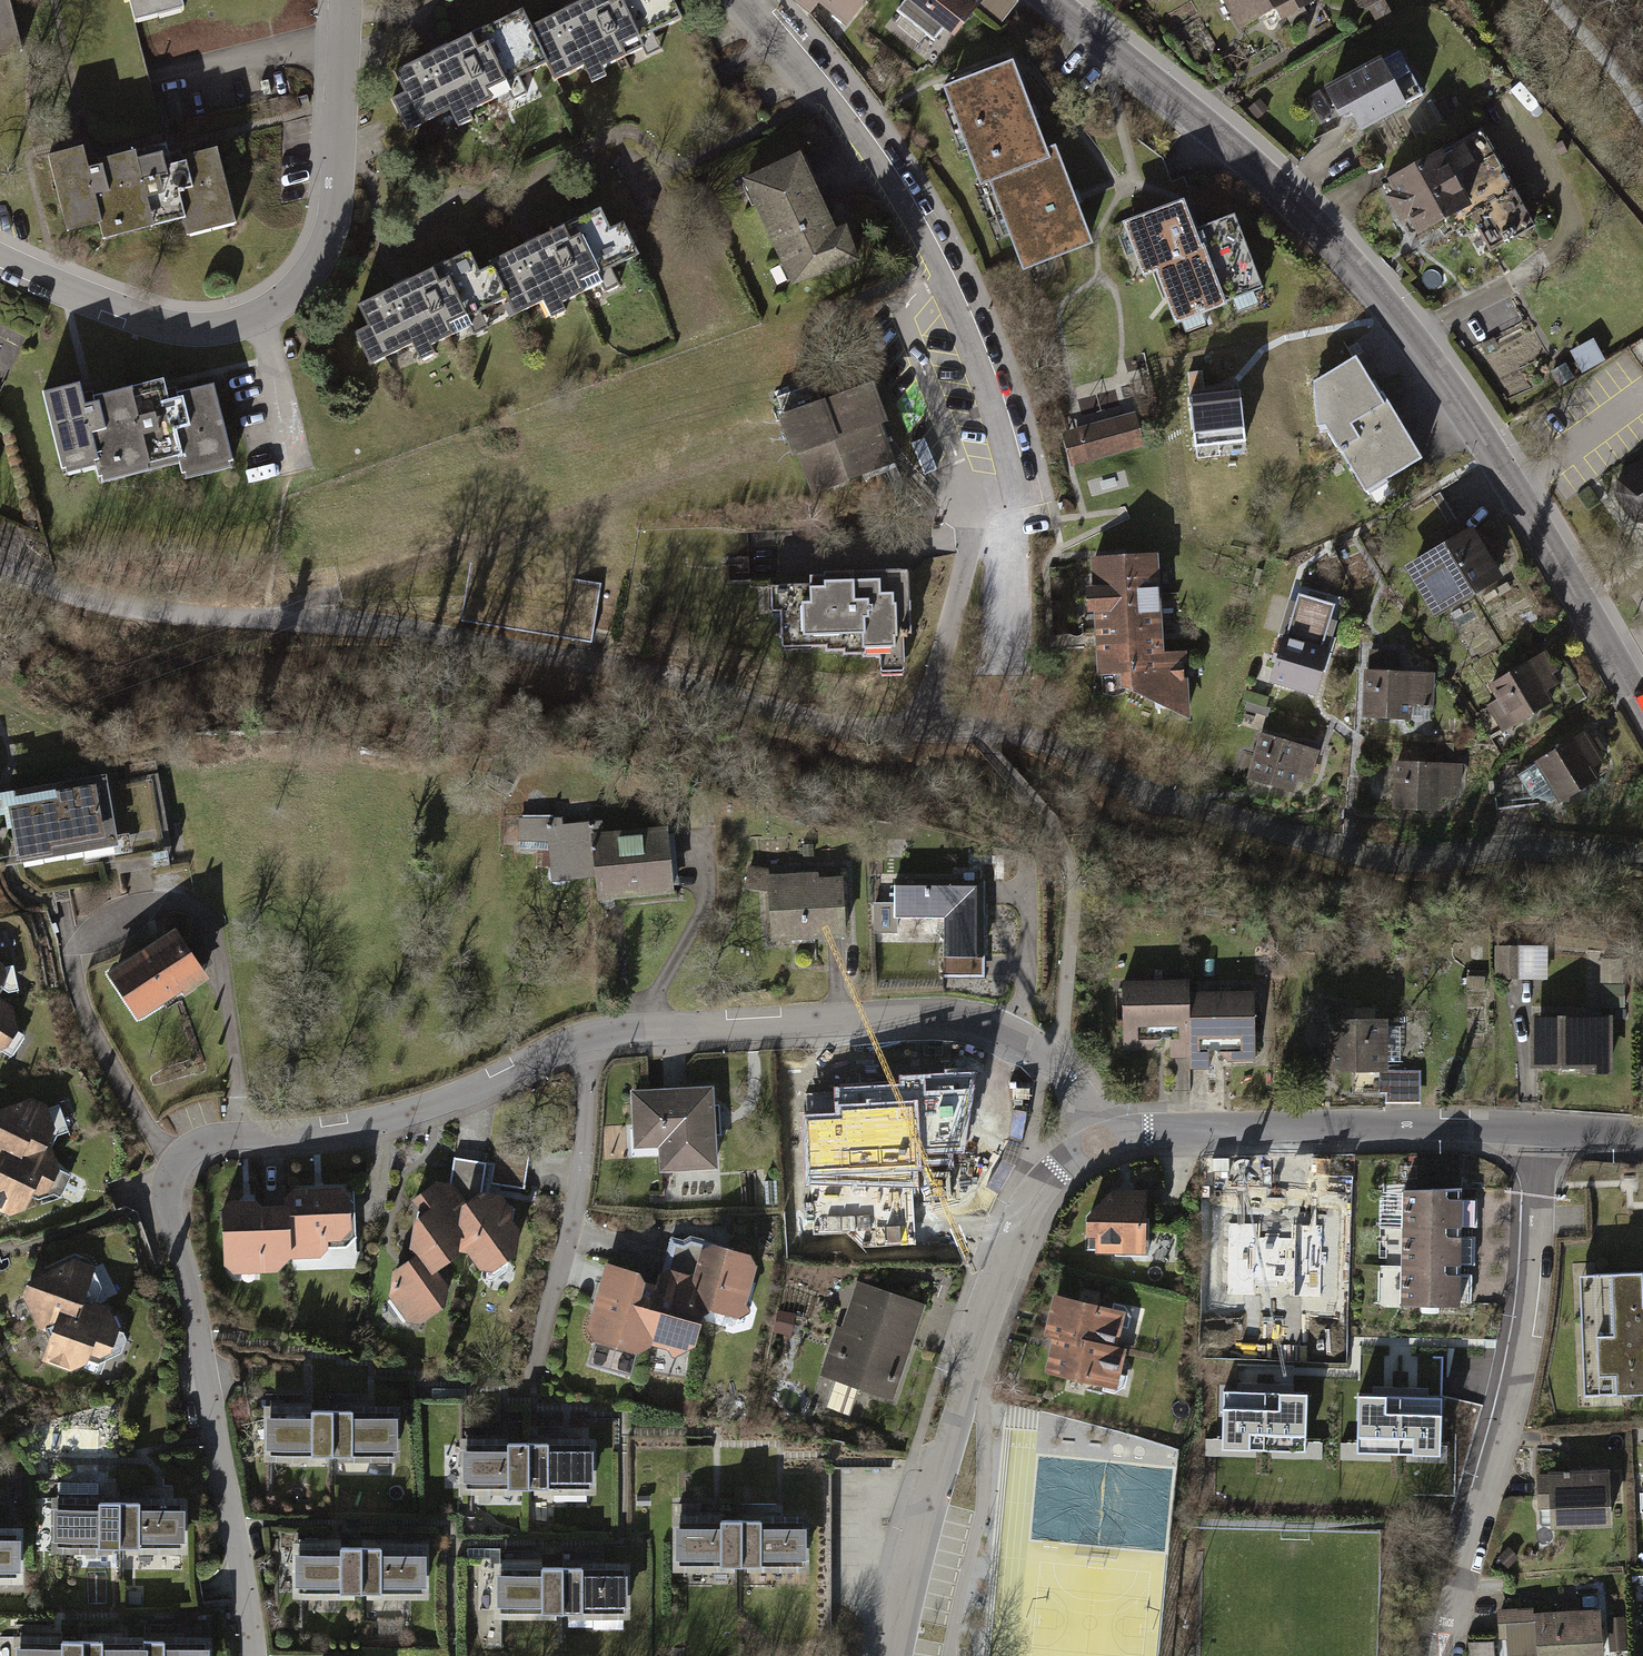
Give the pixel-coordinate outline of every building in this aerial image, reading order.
[(23,47),(12,0),(0,0),(0,52),(23,47)] [(140,21),(189,9),(187,0),(135,0),(140,21)] [(529,25),(547,64),(555,80),(582,67),(591,85),(605,78),(601,69),(623,58),(629,70),(663,53),(654,34),(683,20),(674,0),(581,0),(529,25)] [(814,13),(821,4),(847,26),(868,0),(798,0),(814,13)] [(985,0),(904,0),(896,9),(936,41),(945,30),(955,38),(986,1),(985,0)] [(1242,32),(1277,14),(1281,22),(1322,0),(1224,0),(1242,32)] [(1361,9),(1374,10),(1382,25),(1398,17),(1389,0),(1356,0),(1361,9)] [(393,99),(408,129),(449,109),(458,127),(472,121),(468,112),(507,93),(511,101),(526,93),(518,78),(547,64),(529,25),(521,9),(396,70),(407,92),(393,99)] [(1406,52),(1330,88),(1346,122),(1360,116),(1368,132),(1430,102),(1406,52)] [(1016,62),(946,89),(979,178),(989,174),(1049,152),(1016,62)] [(1486,253),(1533,227),(1480,131),(1387,181),(1418,238),(1464,213),(1486,253)] [(186,221),(190,237),(239,225),(221,149),(183,158),(175,159),(172,148),(97,166),(91,167),(87,151),(51,159),(69,233),(102,225),(106,240),(186,221)] [(1026,273),(1096,247),(1059,148),(1049,152),(989,174),(1026,273)] [(743,182),(795,288),(863,264),(850,228),(840,231),(802,153),(743,182)] [(1161,275),(1180,328),(1232,310),(1230,305),(1267,292),(1240,217),(1199,232),(1189,202),(1127,224),(1147,280),(1161,275)] [(604,214),(492,267),(508,300),(516,316),(545,303),(553,320),(568,314),(563,304),(586,294),(591,305),(626,288),(617,270),(641,259),(626,228),(614,234),(604,214)] [(356,334),(370,364),(412,345),(420,363),(435,356),(430,347),(470,328),(473,336),(488,329),(481,314),(508,300),(492,267),(480,273),(470,253),(359,306),(369,328),(356,334)] [(1576,356),(1584,375),(1599,369),(1591,350),(1576,356)] [(1360,362),(1309,392),(1322,390),(1325,420),(1367,492),(1419,461),(1360,362)] [(47,396),(66,474),(100,465),(104,481),(182,462),(187,478),(238,465),(218,387),(181,397),(182,402),(178,403),(174,404),(168,382),(97,400),(99,407),(94,408),(90,409),(84,387),(47,396)] [(803,449),(817,487),(864,470),(858,453),(871,448),(885,443),(877,421),(881,420),(870,387),(817,406),(811,408),(804,387),(776,397),(783,417),(779,418),(792,454),(795,453),(795,452),(803,449)] [(1327,440),(1325,420),(1322,390),(1309,392),(1229,400),(1234,449),(1327,440)] [(1137,414),(1065,434),(1074,467),(1146,448),(1137,414)] [(1642,465),(1619,480),(1616,492),(1634,520),(1642,522),(1642,465)] [(1403,571),(1433,622),(1502,583),(1472,531),(1463,537),(1455,524),(1427,540),(1434,553),(1403,571)] [(1162,550),(1093,553),(1099,670),(1125,669),(1125,681),(1193,713),(1189,646),(1167,647),(1162,550)] [(782,607),(783,641),(828,639),(828,644),(845,643),(845,647),(862,646),(863,650),(882,649),(882,666),(905,665),(903,627),(911,627),(909,566),(812,570),(812,579),(768,580),(769,608),(782,607)] [(1293,623),(1275,680),(1318,692),(1329,654),(1316,650),(1322,631),(1293,623)] [(1544,654),(1486,688),(1496,705),(1477,715),(1493,743),(1554,708),(1547,697),(1563,688),(1544,654)] [(1431,677),(1364,676),(1363,722),(1408,723),(1409,711),(1430,712),(1431,677)] [(1583,736),(1532,765),(1558,808),(1599,784),(1592,773),(1602,768),(1583,736)] [(1262,737),(1249,783),(1296,795),(1299,784),(1309,787),(1318,753),(1262,737)] [(1460,769),(1393,765),(1391,813),(1437,815),(1438,803),(1452,804),(1453,792),(1459,792),(1460,769)] [(0,797),(0,806),(11,805),(20,862),(115,846),(104,780),(0,797)] [(518,820),(517,843),(547,845),(553,881),(595,880),(597,904),(675,897),(668,829),(603,834),(601,822),(563,826),(562,819),(518,820)] [(769,893),(772,943),(846,940),(844,880),(819,880),(818,874),(772,876),(773,870),(749,866),(745,890),(769,893)] [(873,903),(873,935),(898,935),(898,920),(945,920),(944,978),(986,978),(987,881),(895,880),(895,903),(873,903)] [(182,922),(114,968),(145,1014),(189,985),(191,989),(215,973),(182,922)] [(1518,947),(1500,947),(1500,978),(1518,978),(1518,947)] [(1521,947),(1521,983),(1549,983),(1549,947),(1521,947)] [(1201,1056),(1199,988),(1199,976),(1128,978),(1129,1047),(1174,1046),(1175,1057),(1201,1056)] [(1261,987),(1199,988),(1201,1056),(1263,1055),(1261,987)] [(8,1049),(18,1033),(15,1012),(0,1004),(0,1053),(8,1049)] [(1606,1020),(1538,1021),(1538,1060),(1559,1060),(1559,1070),(1607,1069),(1606,1020)] [(1387,1022),(1323,1021),(1323,1079),(1386,1079),(1387,1022)] [(808,1121),(810,1172),(919,1167),(918,1159),(948,1158),(948,1146),(959,1146),(970,1077),(905,1080),(905,1090),(841,1093),(842,1119),(808,1121)] [(714,1084),(630,1088),(634,1147),(658,1146),(659,1169),(718,1166),(714,1084)] [(12,1222),(27,1217),(36,1199),(41,1200),(49,1195),(60,1172),(53,1153),(46,1148),(54,1133),(47,1110),(33,1103),(0,1113),(0,1217),(12,1222)] [(495,1147),(490,1184),(524,1188),(529,1151),(495,1147)] [(392,1267),(388,1296),(407,1322),(421,1322),(444,1304),(447,1284),(435,1268),(457,1250),(467,1250),(479,1267),(491,1268),(514,1251),(520,1228),(510,1215),(512,1207),(500,1191),(482,1189),(486,1160),(454,1156),(451,1182),(435,1180),(411,1196),(419,1209),(412,1214),(408,1246),(413,1252),(392,1267)] [(219,1205),(222,1263),(232,1271),(277,1270),(287,1257),(321,1256),(329,1245),(347,1245),(355,1235),(353,1193),(341,1183),(291,1186),(282,1192),(282,1199),(259,1202),(254,1195),(226,1197),(219,1205)] [(1411,1184),(1411,1223),(1470,1223),(1470,1184),(1411,1184)] [(1116,1255),(1147,1254),(1147,1219),(1143,1219),(1143,1192),(1132,1192),(1125,1200),(1114,1192),(1088,1216),(1088,1233),(1097,1233),(1097,1249),(1116,1249),(1116,1255)] [(1309,1205),(1227,1203),(1226,1259),(1308,1260),(1309,1205)] [(1470,1223),(1411,1223),(1411,1263),(1470,1263),(1470,1223)] [(604,1257),(586,1327),(594,1339),(639,1351),(652,1342),(667,1347),(671,1354),(675,1355),(696,1342),(702,1309),(712,1305),(739,1314),(750,1309),(751,1306),(747,1300),(758,1263),(751,1251),(712,1239),(702,1246),(693,1273),(668,1265),(659,1271),(656,1281),(646,1278),(640,1266),(604,1257)] [(54,1326),(47,1355),(76,1365),(91,1356),(92,1345),(103,1349),(115,1342),(123,1324),(114,1300),(87,1294),(99,1265),(78,1257),(32,1275),(26,1288),(44,1324),(54,1326)] [(1470,1263),(1411,1263),(1411,1298),(1470,1298),(1470,1263)] [(1591,1270),(1595,1390),(1642,1388),(1642,1268),(1591,1270)] [(838,1357),(844,1359),(839,1374),(836,1373),(825,1408),(849,1415),(860,1381),(889,1390),(915,1307),(859,1289),(838,1357)] [(1053,1325),(1061,1326),(1127,1340),(1134,1305),(1061,1290),(1053,1325)] [(1127,1340),(1061,1326),(1053,1365),(1129,1381),(1137,1342),(1127,1340)] [(1306,1393),(1223,1391),(1222,1448),(1306,1452),(1306,1393)] [(1441,1396),(1358,1393),(1356,1451),(1440,1454),(1441,1396)] [(409,1405),(273,1405),(273,1449),(409,1448),(409,1405)] [(527,1487),(527,1442),(465,1442),(465,1487),(527,1487)] [(590,1443),(527,1442),(527,1487),(589,1487),(590,1443)] [(1619,1463),(1555,1467),(1559,1523),(1622,1519),(1619,1463)] [(196,1489),(125,1490),(125,1538),(197,1537),(196,1489)] [(64,1539),(125,1538),(125,1490),(63,1490),(64,1539)] [(678,1565),(740,1565),(740,1520),(700,1519),(700,1503),(678,1503),(678,1565)] [(802,1520),(740,1520),(740,1565),(802,1565),(802,1520)] [(0,1525),(0,1574),(31,1574),(31,1525),(0,1525)] [(436,1537),(358,1538),(358,1585),(436,1584),(436,1537)] [(306,1585),(358,1585),(358,1538),(306,1538),(306,1585)] [(623,1567),(561,1568),(561,1612),(623,1612),(623,1567)] [(561,1612),(561,1568),(500,1568),(500,1612),(561,1612)] [(1545,1655),(1586,1655),(1610,1654),(1606,1605),(1538,1611),(1537,1606),(1502,1609),(1504,1636),(1543,1633),(1545,1655)] [(145,1633),(146,1655),(218,1655),(218,1632),(145,1633)] [(85,1655),(146,1655),(145,1633),(84,1634),(85,1655)] [(84,1634),(22,1634),(23,1655),(85,1655),(84,1634)]
